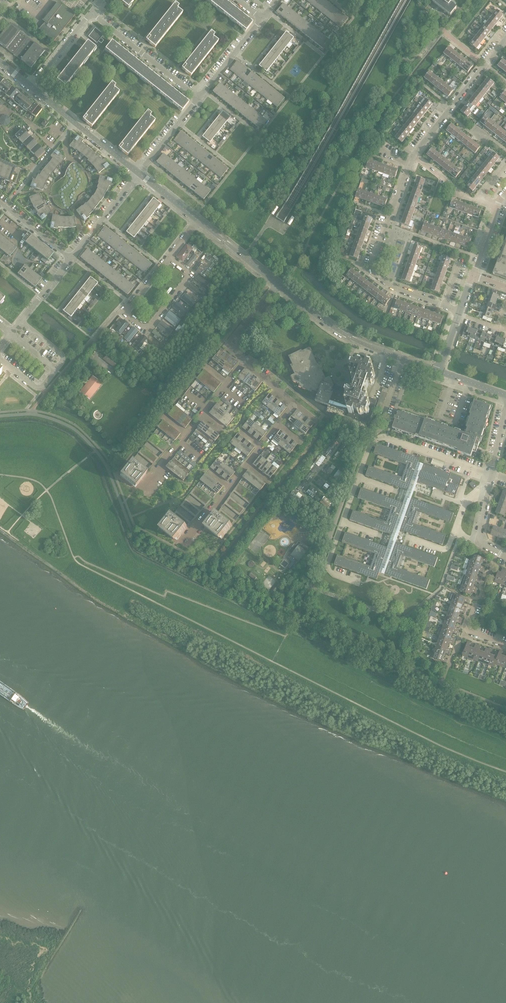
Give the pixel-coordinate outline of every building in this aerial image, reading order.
[(224,0),(208,0),(207,1),(220,11),(227,3),(224,0)] [(313,5),(317,9),(324,0),(317,0),(313,5)] [(324,0),(317,9),(322,12),(329,4),(324,0)] [(432,1),(451,16),(457,8),(457,9),(457,8),(451,4),(453,2),(451,0),(432,0),(432,1),(432,0),(432,1)] [(62,4),(62,5),(61,6),(58,3),(44,20),(45,22),(39,30),(54,42),(75,15),(62,4)] [(240,13),(227,3),(220,11),(233,21),(240,13)] [(276,12),(281,16),(288,7),(283,3),(276,12)] [(150,38),(149,37),(146,40),(145,43),(149,44),(149,43),(155,48),(182,13),(177,9),(179,6),(175,4),(173,6),(174,7),(150,38)] [(334,7),(329,4),(322,12),(327,16),(334,7)] [(288,7),(281,16),(286,20),(293,11),(288,7)] [(338,11),(334,7),(327,16),(331,20),(338,11)] [(497,10),(493,15),(500,20),(504,15),(497,10)] [(293,11),(286,20),(290,23),(297,15),(293,11)] [(343,15),(338,11),(331,20),(336,24),(343,15)] [(252,23),(240,13),(233,21),(246,31),(252,23)] [(297,15),(290,23),(295,27),(302,18),(297,15)] [(348,19),(343,15),(336,24),(341,28),(348,19)] [(500,20),(493,15),(490,20),(496,25),(500,20)] [(302,18),(295,27),(300,31),(307,22),(302,18)] [(496,25),(490,20),(486,24),(492,30),(496,25)] [(307,22),(300,31),(304,35),(311,26),(307,22)] [(14,55),(27,37),(10,24),(0,36),(0,44),(14,55)] [(492,30),(486,24),(482,29),(488,34),(492,30)] [(311,26),(304,35),(309,38),(316,30),(311,26)] [(488,34),(482,29),(478,34),(484,39),(488,34)] [(104,41),(101,38),(100,37),(102,35),(97,32),(98,31),(96,30),(90,36),(94,40),(94,41),(100,46),(104,41)] [(316,30),(309,38),(314,42),(321,33),(316,30)] [(186,66),(185,65),(184,65),(182,69),(181,71),(185,72),(191,76),(218,42),(213,37),(215,35),(211,32),(209,35),(210,36),(186,66)] [(286,32),(282,36),(290,42),(294,38),(286,32)] [(321,33),(314,42),(319,46),(326,37),(321,33)] [(484,39),(478,34),(474,39),(481,44),(484,39)] [(290,42),(282,36),(279,41),(287,47),(290,42)] [(27,37),(14,55),(31,68),(45,51),(27,37)] [(326,37),(319,46),(323,50),(330,41),(326,37)] [(481,44),(474,39),(470,44),(477,49),(481,44)] [(112,41),(105,50),(118,60),(125,52),(112,41)] [(287,47),(279,41),(276,45),(283,51),(287,47)] [(88,42),(77,55),(86,61),(96,48),(88,42)] [(283,51),(276,45),(272,49),(280,55),(283,51)] [(454,51),(449,47),(444,53),(449,57),(454,51)] [(280,55),(272,49),(269,53),(277,59),(280,55)] [(459,55),(454,51),(449,57),(454,61),(459,55)] [(137,62),(125,52),(118,60),(131,70),(137,62)] [(277,59),(269,53),(266,57),(273,63),(277,59)] [(77,55),(67,67),(76,74),(86,61),(77,55)] [(464,58),(459,55),(454,61),(458,65),(464,58)] [(273,63),(266,57),(262,62),(270,68),(273,63)] [(468,62),(464,58),(458,65),(463,69),(468,62)] [(503,70),(505,66),(505,62),(503,59),(498,66),(503,70)] [(230,70),(235,73),(242,65),(237,61),(230,70)] [(150,72),(137,62),(131,70),(144,80),(150,72)] [(270,68),(262,62),(259,66),(266,72),(270,68)] [(473,66),(468,62),(463,69),(468,73),(473,66)] [(247,68),(242,65),(235,73),(240,77),(247,68)] [(65,87),(76,74),(67,67),(57,80),(65,87)] [(251,72),(247,68),(240,77),(244,81),(251,72)] [(430,71),(424,78),(429,82),(435,75),(430,71)] [(163,82),(150,72),(144,80),(157,91),(163,82)] [(256,76),(251,72),(244,81),(249,85),(256,76)] [(435,75),(429,82),(434,85),(439,79),(435,75)] [(261,80),(256,76),(249,85),(254,88),(261,80)] [(488,78),(484,83),(491,88),(495,83),(488,78)] [(439,79),(434,85),(439,89),(444,83),(439,79)] [(265,83),(261,80),(254,88),(258,92),(265,83)] [(176,92),(163,82),(157,91),(169,101),(176,92)] [(5,95),(12,87),(8,83),(1,91),(5,95)] [(114,88),(116,86),(112,83),(110,85),(111,86),(87,117),(86,116),(83,120),(82,122),(86,123),(92,127),(119,93),(114,88)] [(212,92),(217,96),(224,87),(219,83),(212,92)] [(270,87),(265,83),(258,92),(263,96),(270,87)] [(444,83),(439,89),(444,93),(449,87),(444,83)] [(484,83),(480,88),(487,93),(491,88),(484,83)] [(10,98),(16,90),(12,87),(5,95),(10,98)] [(224,87),(217,96),(222,99),(229,90),(224,87)] [(275,91),(270,87),(263,96),(268,100),(275,91)] [(449,87),(444,93),(449,97),(454,90),(449,87)] [(480,88),(477,92),(483,98),(487,93),(480,88)] [(14,102),(20,94),(16,90),(10,98),(14,102)] [(229,90),(222,99),(227,103),(234,94),(229,90)] [(280,95),(275,91),(268,100),(273,103),(280,95)] [(189,103),(176,92),(169,101),(182,111),(189,103)] [(477,92),(473,97),(479,102),(483,98),(477,92)] [(18,105),(24,97),(20,94),(14,102),(18,105)] [(234,94),(227,103),(231,107),(238,98),(234,94)] [(284,99),(280,95),(273,103),(277,107),(284,99)] [(22,108),(29,100),(24,97),(18,105),(22,108)] [(473,97),(469,102),(475,107),(479,102),(473,97)] [(238,98),(231,107),(236,110),(243,102),(238,98)] [(426,99),(422,104),(429,109),(433,104),(426,99)] [(27,112),(34,103),(33,103),(33,104),(29,100),(22,108),(27,112)] [(243,102),(236,110),(241,114),(248,105),(243,102)] [(469,102),(465,107),(472,112),(475,107),(469,102)] [(32,114),(38,106),(34,103),(27,112),(28,111),(32,114)] [(429,109),(422,104),(419,109),(425,114),(429,109)] [(248,105),(241,114),(246,118),(253,109),(248,105)] [(36,118),(42,110),(38,106),(32,114),(36,118)] [(461,112),(468,117),(472,112),(465,107),(461,112)] [(253,109),(246,118),(250,122),(257,113),(253,109)] [(425,114),(419,109),(415,113),(421,119),(425,114)] [(122,145),(121,145),(118,148),(118,149),(118,150),(122,151),(127,155),(128,156),(155,121),(150,117),(151,114),(148,111),(146,114),(147,115),(122,145)] [(223,111),(222,112),(219,116),(227,122),(230,117),(223,111)] [(257,113),(250,122),(255,125),(262,117),(257,113)] [(421,119),(415,113),(411,118),(417,123),(421,119)] [(10,122),(10,118),(7,116),(3,116),(0,119),(1,123),(4,125),(8,125),(10,122)] [(227,122),(219,116),(216,120),(223,126),(227,122)] [(481,122),(485,126),(491,120),(486,116),(481,122)] [(262,117),(255,125),(260,129),(267,121),(262,117)] [(417,123),(411,118),(407,123),(414,128),(417,123)] [(223,126),(216,120),(213,123),(212,124),(220,130),(223,126)] [(491,120),(485,126),(490,130),(495,124),(491,120)] [(414,128),(407,123),(403,128),(410,133),(414,128)] [(220,130),(212,124),(209,128),(217,134),(220,130)] [(446,130),(451,134),(457,128),(452,124),(446,130)] [(495,124),(490,130),(495,134),(500,127),(495,124)] [(500,127),(495,134),(500,138),(505,131),(500,127)] [(217,134),(209,128),(206,132),(213,139),(217,134)] [(410,133),(403,128),(400,133),(406,138),(410,133)] [(461,132),(457,128),(451,134),(456,138),(461,132)] [(19,140),(26,133),(22,129),(15,136),(19,140)] [(174,140),(179,144),(186,135),(181,131),(174,140)] [(213,139),(206,132),(202,137),(210,143),(213,139)] [(466,135),(461,132),(456,138),(461,142),(466,135)] [(23,143),(30,137),(26,133),(19,140),(23,143)] [(406,138),(400,133),(396,138),(402,143),(406,138)] [(190,139),(186,135),(179,144),(183,148),(190,139)] [(471,139),(466,135),(461,142),(466,146),(471,139)] [(83,141),(80,138),(77,136),(73,141),(79,146),(81,143),(83,141)] [(27,147),(34,140),(30,137),(23,143),(27,147)] [(195,143),(190,139),(183,148),(188,151),(195,143)] [(476,143),(471,139),(466,146),(471,150),(476,143)] [(30,151),(38,144),(34,140),(27,147),(30,151)] [(76,150),(79,146),(73,141),(70,146),(75,151),(76,150)] [(80,153),(86,146),(81,143),(79,146),(76,150),(80,153)] [(200,146),(195,143),(188,151),(193,155),(200,146)] [(481,147),(476,143),(471,150),(475,153),(481,147)] [(34,155),(41,148),(38,144),(30,151),(34,155)] [(84,157),(90,150),(86,146),(80,153),(84,157)] [(205,150),(200,146),(193,155),(198,159),(205,150)] [(38,159),(45,152),(41,148),(34,155),(38,159)] [(427,155),(432,159),(437,152),(432,148),(427,155)] [(88,160),(94,153),(90,150),(84,157),(88,160)] [(209,154),(205,150),(198,159),(202,163),(209,154)] [(60,155),(60,154),(55,151),(51,156),(53,158),(56,160),(60,155)] [(437,152),(432,159),(437,162),(442,156),(437,152)] [(493,152),(490,157),(496,162),(500,158),(493,152)] [(91,164),(99,157),(94,153),(88,160),(87,161),(91,164)] [(156,162),(161,166),(168,157),(163,153),(156,162)] [(214,158),(209,154),(202,163),(207,167),(214,158)] [(65,159),(61,155),(60,155),(56,160),(60,164),(61,164),(65,159)] [(442,156),(437,162),(441,166),(447,160),(442,156)] [(99,164),(103,161),(99,157),(91,164),(94,168),(99,164)] [(168,157),(161,166),(166,170),(173,161),(168,157)] [(496,162),(490,157),(486,162),(492,167),(496,162)] [(60,164),(56,160),(53,158),(50,162),(57,168),(60,164)] [(219,161),(214,158),(207,167),(212,170),(219,161)] [(109,165),(107,163),(104,160),(103,161),(99,164),(104,170),(109,165)] [(375,162),(369,160),(366,167),(372,169),(375,162)] [(447,160),(441,166),(446,170),(451,164),(447,160)] [(173,161),(166,170),(170,173),(177,165),(173,161)] [(223,165),(219,161),(212,170),(216,174),(223,165)] [(7,166),(1,163),(0,162),(0,178),(2,179),(3,178),(5,179),(5,180),(10,182),(10,181),(13,182),(13,183),(17,185),(22,171),(14,169),(7,166)] [(57,168),(50,162),(47,166),(53,172),(54,172),(57,168)] [(381,164),(375,162),(372,169),(378,172),(381,164)] [(492,167),(486,162),(482,167),(488,172),(492,167)] [(74,195),(83,180),(77,164),(76,164),(76,163),(75,163),(74,163),(73,163),(72,163),(71,164),(69,165),(69,166),(68,167),(67,170),(66,171),(68,176),(58,191),(65,210),(65,211),(66,211),(67,211),(67,210),(68,210),(69,210),(70,209),(77,202),(74,195)] [(104,170),(99,164),(94,168),(99,174),(104,170)] [(386,166),(381,164),(378,172),(384,174),(386,166)] [(451,164),(446,170),(451,174),(456,167),(451,164)] [(177,165),(170,173),(175,177),(182,168),(177,165)] [(228,169),(223,165),(216,174),(221,178),(228,169)] [(53,172),(47,166),(43,171),(50,176),(53,172)] [(392,168),(386,166),(384,174),(389,176),(392,168)] [(461,171),(456,167),(451,174),(456,178),(461,171)] [(488,172),(482,167),(478,172),(485,177),(488,172)] [(182,168),(175,177),(180,181),(187,172),(182,168)] [(398,170),(392,168),(389,176),(395,178),(398,170)] [(50,176),(43,171),(40,176),(47,180),(48,180),(50,176)] [(187,172),(180,181),(185,185),(192,176),(187,172)] [(485,177),(478,172),(474,177),(481,182),(485,177)] [(47,180),(40,176),(38,175),(35,180),(39,182),(45,184),(47,180)] [(104,185),(106,178),(100,176),(98,183),(99,184),(104,185)] [(192,176),(185,185),(189,189),(196,180),(192,176)] [(418,177),(416,183),(424,186),(426,180),(418,177)] [(481,182),(474,177),(470,181),(477,186),(481,182)] [(110,187),(112,180),(106,178),(104,185),(109,186),(110,187)] [(37,189),(39,182),(35,180),(33,179),(31,186),(37,189)] [(196,180),(189,189),(194,192),(201,184),(196,180)] [(477,186),(470,181),(467,186),(473,191),(477,186)] [(43,191),(45,184),(39,182),(37,189),(43,191)] [(416,183),(414,189),(421,191),(424,186),(416,183)] [(109,186),(104,185),(99,184),(97,188),(98,188),(106,192),(107,192),(109,186)] [(201,184),(194,192),(199,196),(206,187),(201,184)] [(206,187),(199,196),(204,200),(211,191),(206,187)] [(104,197),(106,192),(98,188),(95,193),(96,193),(104,197)] [(364,191),(358,189),(356,197),(362,199),(364,191)] [(414,189),(412,195),(419,197),(421,191),(414,189)] [(370,193),(364,191),(362,199),(367,201),(370,193)] [(104,197),(96,193),(93,197),(100,202),(101,202),(104,197)] [(376,195),(370,193),(367,201),(373,203),(376,195)] [(41,198),(40,194),(39,194),(30,198),(32,204),(41,198)] [(382,197),(376,195),(373,203),(379,205),(382,197)] [(412,195),(410,200),(417,203),(419,197),(412,195)] [(100,202),(93,197),(93,196),(90,200),(97,206),(97,207),(100,202)] [(388,199),(382,197),(379,205),(385,207),(388,199)] [(35,209),(44,203),(41,198),(32,204),(35,209)] [(153,198),(150,202),(157,209),(161,204),(153,198)] [(97,206),(90,200),(87,204),(93,211),(97,206)] [(410,200),(408,206),(415,209),(417,203),(410,200)] [(450,207),(456,210),(458,202),(452,200),(450,207)] [(157,209),(150,202),(146,207),(154,213),(157,209)] [(464,204),(458,202),(456,210),(461,212),(464,204)] [(42,210),(46,206),(44,203),(35,209),(38,213),(42,210)] [(94,211),(93,211),(87,204),(86,203),(83,207),(86,211),(89,215),(94,211)] [(470,206),(464,204),(461,212),(467,214),(470,206)] [(52,212),(47,206),(46,206),(42,210),(47,216),(52,212)] [(80,216),(86,211),(83,207),(82,206),(76,211),(80,216)] [(408,206),(405,212),(413,215),(415,209),(408,206)] [(476,208),(470,206),(467,214),(473,216),(476,208)] [(154,213),(146,207),(143,211),(151,217),(154,213)] [(482,210),(476,208),(473,216),(479,218),(482,210)] [(47,216),(42,210),(38,213),(37,214),(42,220),(47,216)] [(90,216),(89,215),(86,211),(80,216),(84,221),(90,216)] [(151,217),(143,211),(140,215),(147,221),(151,217)] [(405,212),(403,218),(411,220),(413,215),(405,212)] [(147,221),(140,215),(136,219),(144,225),(147,221)] [(365,215),(363,221),(370,224),(372,218),(365,215)] [(401,224),(409,226),(411,220),(403,218),(401,224)] [(144,225),(136,219),(133,224),(141,230),(144,225)] [(370,224),(363,221),(360,227),(368,230),(370,224)] [(431,225),(425,223),(422,231),(428,233),(431,225)] [(141,230),(133,224),(130,228),(137,234),(141,230)] [(436,227),(431,225),(428,233),(434,235),(436,227)] [(103,239),(110,230),(105,227),(98,235),(103,239)] [(368,230),(360,227),(358,233),(366,236),(368,230)] [(442,229),(436,227),(434,235),(439,237),(442,229)] [(137,234),(130,228),(126,232),(134,238),(137,234)] [(448,231),(442,229),(439,237),(445,239),(448,231)] [(107,243),(114,234),(110,230),(103,239),(107,243)] [(454,233),(448,231),(445,239),(451,241),(454,233)] [(26,244),(32,236),(28,233),(22,240),(26,244)] [(366,236),(358,233),(356,239),(364,241),(366,236)] [(459,235),(454,233),(451,241),(457,243),(459,235)] [(119,238),(114,234),(107,243),(112,247),(119,238)] [(465,237),(459,235),(457,243),(462,245),(465,237)] [(31,247),(37,240),(32,236),(26,244),(31,247)] [(471,240),(465,237),(462,245),(468,247),(471,240)] [(8,241),(4,238),(0,243),(0,249),(1,250),(8,241)] [(124,242),(119,238),(112,247),(117,251),(124,242)] [(364,241),(356,239),(354,244),(362,247),(364,241)] [(35,250),(41,243),(37,240),(31,247),(35,250)] [(5,253),(13,244),(8,241),(1,250),(5,253)] [(128,246),(124,242),(117,251),(121,254),(128,246)] [(39,254),(45,247),(41,243),(35,250),(39,254)] [(10,257),(17,248),(13,244),(5,253),(10,257)] [(362,247),(354,244),(352,250),(360,253),(362,247)] [(414,245),(412,251),(420,253),(422,247),(414,245)] [(501,261),(498,260),(494,272),(505,276),(505,245),(501,261)] [(133,249),(128,246),(121,254),(126,258),(133,249)] [(178,257),(183,261),(192,249),(187,246),(178,257)] [(44,257),(49,250),(45,247),(39,254),(44,257)] [(80,257),(85,261),(92,253),(87,249),(80,257)] [(138,253),(133,249),(126,258),(131,262),(138,253)] [(48,261),(54,253),(49,250),(44,257),(48,261)] [(360,253),(352,250),(350,256),(358,259),(360,253)] [(412,251),(410,256),(418,259),(420,253),(412,251)] [(92,253),(85,261),(90,265),(97,256),(92,253)] [(143,257),(138,253),(131,262),(136,266),(143,257)] [(187,264),(190,267),(197,257),(194,255),(187,264)] [(444,255),(442,261),(449,264),(452,258),(444,255)] [(97,256),(90,265),(94,269),(101,260),(97,256)] [(410,256),(408,262),(416,265),(418,259),(410,256)] [(147,260),(143,257),(136,266),(140,269),(147,260)] [(201,272),(203,268),(201,266),(205,260),(202,258),(193,269),(196,272),(198,270),(201,272)] [(101,260),(94,269),(99,273),(106,264),(101,260)] [(152,264),(147,260),(140,269),(145,273),(152,264)] [(449,264),(442,261),(440,267),(447,270),(449,264)] [(408,262),(406,268),(414,271),(416,265),(408,262)] [(21,277),(29,268),(24,264),(17,273),(21,277)] [(106,264),(99,273),(104,276),(111,268),(106,264)] [(447,270),(440,267),(438,273),(445,275),(447,270)] [(26,280),(33,271),(29,268),(21,277),(26,280)] [(111,268),(104,276),(109,280),(116,271),(111,268)] [(406,268),(404,274),(412,276),(414,271),(406,268)] [(347,275),(352,279),(357,273),(352,269),(347,275)] [(30,284),(38,275),(33,271),(26,280),(30,284)] [(116,271),(109,280),(113,284),(120,275),(116,271)] [(362,276),(357,273),(352,279),(356,283),(362,276)] [(445,275),(438,273),(436,278),(443,281),(445,275)] [(210,283),(199,274),(194,280),(205,288),(210,283)] [(410,282),(412,276),(404,274),(402,280),(410,282)] [(35,288),(42,279),(38,275),(30,284),(35,288)] [(120,275),(113,284),(118,288),(125,279),(120,275)] [(366,280),(362,276),(356,283),(361,287),(366,280)] [(98,283),(95,280),(90,277),(87,281),(94,288),(98,283)] [(443,281),(436,278),(433,284),(441,287),(443,281)] [(125,279),(118,288),(123,291),(130,283),(125,279)] [(371,284),(366,280),(361,287),(366,290),(371,284)] [(94,288),(87,281),(83,286),(91,292),(94,288)] [(130,283),(123,291),(128,295),(135,286),(130,283)] [(191,284),(188,288),(199,297),(203,293),(191,284)] [(376,288),(371,284),(366,290),(371,294),(376,288)] [(441,287),(433,284),(431,290),(439,293),(441,287)] [(91,292),(83,286),(80,290),(88,296),(91,292)] [(381,291),(376,288),(371,294),(376,298),(381,291)] [(88,296),(80,290),(77,294),(84,300),(88,296)] [(491,290),(489,297),(497,300),(498,296),(500,297),(501,294),(491,290)] [(386,295),(381,291),(376,298),(381,302),(386,295)] [(184,293),(180,297),(191,305),(194,301),(184,293)] [(84,300),(77,294),(73,298),(81,304),(84,300)] [(391,299),(386,295),(381,302),(386,306),(391,299)] [(497,300),(489,297),(486,304),(496,308),(498,305),(496,304),(497,300)] [(81,304),(73,298),(70,303),(78,309),(81,304)] [(394,308),(400,310),(403,302),(397,300),(394,308)] [(177,302),(172,308),(181,315),(186,310),(177,302)] [(409,304),(403,302),(400,310),(406,312),(409,304)] [(78,309),(70,303),(67,307),(74,313),(78,309)] [(415,306),(409,304),(406,312),(412,314),(415,306)] [(496,308),(486,304),(484,311),(492,314),(493,310),(495,311),(496,308)] [(420,308),(415,306),(412,314),(418,316),(420,308)] [(74,313),(67,307),(63,311),(71,317),(74,313)] [(426,310),(420,308),(418,316),(423,318),(426,310)] [(432,313),(426,310),(423,318),(429,320),(432,313)] [(492,314),(484,311),(481,319),(491,322),(493,319),(491,318),(492,314)] [(438,315),(432,313),(429,320),(435,322),(438,315)] [(444,317),(438,315),(435,322),(441,324),(444,317)] [(162,321),(171,328),(174,324),(165,316),(162,321)] [(121,335),(129,324),(125,321),(116,331),(121,335)] [(171,328),(162,321),(158,325),(164,331),(162,334),(167,338),(170,334),(167,332),(171,328)] [(467,325),(463,335),(470,337),(473,329),(469,328),(470,326),(467,325)] [(130,342),(138,332),(134,328),(126,338),(130,342)] [(477,331),(473,329),(470,337),(477,340),(481,330),(478,329),(477,331)] [(164,338),(154,330),(151,335),(161,342),(164,338)] [(484,331),(481,330),(477,340),(484,342),(487,334),(483,333),(484,331)] [(491,336),(487,334),(484,342),(491,345),(495,335),(492,334),(491,336)] [(498,336),(495,335),(491,345),(499,347),(501,339),(498,338),(498,336)] [(138,350),(147,339),(144,336),(135,348),(138,350)] [(505,349),(505,339),(505,341),(501,339),(499,347),(498,349),(505,352),(505,350),(505,349)] [(334,386),(333,386),(334,385),(330,377),(326,379),(322,371),(324,370),(320,363),(318,365),(310,348),(306,350),(307,352),(303,353),(302,350),(289,356),(291,360),(290,361),(292,365),(291,365),(295,374),(294,375),(296,380),(295,382),(300,384),(299,387),(312,392),(313,390),(319,392),(316,401),(328,406),(328,407),(337,411),(337,409),(346,412),(347,411),(349,412),(348,416),(369,423),(377,400),(371,398),(371,399),(365,397),(367,393),(365,393),(368,384),(373,385),(374,380),(373,380),(375,376),(372,375),(373,370),(370,369),(372,365),(367,363),(366,366),(363,364),(364,364),(359,362),(358,365),(354,363),(352,368),(353,368),(352,373),(355,374),(353,378),(356,379),(355,384),(356,384),(353,393),(349,392),(349,390),(335,385),(334,386)] [(221,349),(212,360),(218,364),(224,357),(221,355),(224,351),(221,349)] [(227,353),(224,357),(218,364),(224,369),(229,362),(226,360),(230,355),(227,353)] [(118,363),(107,354),(103,359),(114,368),(118,363)] [(233,357),(229,362),(224,369),(230,373),(235,366),(232,364),(235,360),(233,357)] [(248,370),(246,368),(238,377),(243,381),(250,372),(247,370),(248,370)] [(206,371),(204,370),(197,379),(201,382),(208,374),(206,372),(206,371)] [(250,371),(250,372),(243,381),(247,384),(254,375),(251,373),(252,373),(250,371)] [(209,373),(208,374),(201,382),(205,386),(212,377),(210,375),(211,374),(209,373)] [(254,375),(247,384),(251,388),(258,379),(256,377),(256,376),(254,375)] [(79,392),(89,399),(102,384),(92,376),(79,392)] [(213,376),(212,377),(205,386),(210,389),(217,380),(214,378),(215,378),(213,376)] [(258,378),(258,379),(251,388),(256,391),(263,382),(258,378)] [(217,380),(210,389),(214,393),(221,384),(222,383),(217,380)] [(269,400),(267,397),(262,403),(268,408),(273,402),(276,398),(273,396),(269,400)] [(471,414),(468,423),(467,427),(460,425),(458,431),(425,420),(425,421),(398,412),(397,417),(396,416),(394,419),(396,420),(393,428),(423,439),(424,438),(458,450),(458,452),(471,457),(473,451),(476,453),(483,433),(488,420),(486,419),(491,406),(486,405),(486,403),(483,402),(483,403),(474,400),(470,414),(471,414)] [(275,404),(273,402),(268,408),(274,412),(278,407),(281,403),(279,401),(275,404)] [(217,404),(210,413),(212,416),(214,417),(215,416),(222,408),(217,404)] [(281,409),(278,407),(274,412),(280,417),(287,407),(284,405),(281,409)] [(176,406),(169,414),(168,415),(173,419),(173,418),(180,409),(176,406)] [(222,408),(215,416),(217,418),(217,419),(218,420),(219,420),(226,411),(222,408)] [(180,409),(173,418),(176,420),(175,420),(177,422),(177,421),(184,412),(180,409)] [(297,409),(289,420),(294,425),(300,418),(297,416),(300,412),(297,409)] [(226,411),(219,420),(221,422),(223,424),(223,423),(230,414),(226,411)] [(184,412),(177,421),(180,423),(179,424),(181,425),(182,425),(189,416),(184,412)] [(230,414),(223,423),(225,425),(225,426),(227,427),(234,418),(230,414)] [(303,420),(306,416),(303,414),(300,418),(294,425),(300,429),(305,422),(303,420)] [(189,416),(182,425),(184,427),(185,429),(193,419),(189,416)] [(309,418),(305,422),(300,429),(306,434),(311,427),(308,425),(312,421),(309,418)] [(250,419),(242,428),(245,430),(249,427),(251,429),(256,423),(250,419)] [(164,421),(161,424),(159,427),(163,430),(165,427),(168,424),(164,421)] [(205,423),(203,422),(195,431),(200,435),(207,426),(204,424),(205,423)] [(251,429),(248,433),(251,435),(254,431),(257,433),(261,428),(256,423),(251,429)] [(168,424),(165,427),(163,430),(167,434),(170,431),(172,427),(168,424)] [(207,425),(207,426),(200,435),(204,438),(211,429),(208,427),(209,427),(207,425)] [(172,427),(170,431),(167,434),(172,437),(177,431),(172,427)] [(257,433),(254,437),(256,439),(260,436),(263,438),(267,432),(261,428),(257,433)] [(211,429),(204,438),(208,441),(215,433),(213,431),(213,430),(211,429)] [(181,434),(177,431),(172,437),(176,441),(181,434)] [(215,433),(208,441),(212,445),(220,436),(217,434),(215,432),(215,433)] [(279,444),(283,439),(287,435),(284,433),(280,436),(278,434),(272,441),(278,446),(279,444)] [(238,440),(235,437),(231,443),(237,448),(241,442),(244,438),(241,436),(238,440)] [(286,441),(283,439),(279,444),(285,449),(289,443),(292,440),(289,437),(286,441)] [(243,444),(241,442),(237,448),(242,452),(247,447),(250,443),(247,440),(243,444)] [(291,445),(289,443),(285,449),(290,453),(298,444),(295,442),(291,445)] [(338,555),(334,565),(336,565),(368,576),(370,577),(377,580),(379,573),(384,574),(390,576),(393,578),(427,589),(430,580),(426,578),(397,568),(401,556),(430,566),(435,567),(438,558),(434,557),(404,546),(402,545),(396,543),(400,530),(407,532),(409,533),(442,545),(446,535),(442,534),(413,524),(417,511),(446,522),(450,523),(454,513),(449,512),(421,502),(418,501),(412,498),(414,491),(417,482),(433,488),(434,488),(446,492),(446,493),(451,494),(452,494),(455,496),(456,496),(460,485),(460,484),(462,479),(462,478),(449,474),(442,471),(433,468),(423,464),(423,465),(418,463),(420,459),(414,457),(410,456),(383,446),(377,444),(374,454),(378,455),(407,465),(402,478),(373,468),(369,466),(366,476),(398,487),(401,488),(408,491),(404,503),(397,501),(396,501),(394,500),(390,499),(361,488),(358,498),(362,500),(391,510),(387,522),(358,512),(354,511),(350,520),(383,532),(385,533),(392,535),(388,548),(381,545),(380,545),(378,545),(374,543),(346,533),(342,542),(346,544),(375,554),(371,567),(342,556),(338,555)] [(249,448),(247,447),(242,452),(248,457),(255,447),(252,445),(249,448)] [(261,455),(253,465),(256,467),(260,463),(262,465),(266,460),(261,455)] [(174,458),(167,467),(171,471),(171,470),(179,462),(174,458)] [(218,458),(211,468),(213,470),(217,467),(219,468),(224,463),(218,458)] [(266,460),(262,465),(259,469),(262,471),(265,468),(268,470),(272,464),(266,460)] [(132,462),(131,462),(120,476),(135,488),(140,482),(146,474),(141,469),(141,470),(136,466),(137,465),(132,462)] [(179,462),(171,470),(174,472),(173,473),(175,474),(176,474),(183,465),(179,462)] [(219,468),(216,472),(219,475),(223,471),(225,473),(229,467),(224,463),(219,468)] [(272,464),(268,470),(264,474),(267,476),(271,472),(274,475),(278,469),(272,464)] [(183,465),(176,474),(178,476),(180,478),(180,477),(187,468),(183,465)] [(225,473),(222,477),(225,479),(228,476),(231,478),(235,472),(229,467),(225,473)] [(187,468),(180,477),(182,479),(182,480),(184,481),(191,472),(187,468)] [(249,470),(246,474),(244,477),(248,480),(250,477),(253,474),(249,470)] [(206,473),(204,477),(201,480),(205,483),(208,480),(210,477),(206,473)] [(253,474),(250,477),(248,480),(252,483),(257,477),(253,474)] [(210,477),(208,480),(205,483),(210,487),(215,480),(210,477)] [(262,481),(257,477),(252,483),(257,487),(259,484),(262,481)] [(219,484),(215,480),(210,487),(214,490),(216,487),(219,484)] [(262,481),(259,484),(257,487),(261,490),(266,484),(262,481)] [(473,481),(470,484),(474,489),(474,490),(478,487),(477,486),(473,481)] [(219,484),(216,487),(214,490),(218,493),(223,487),(219,484)] [(498,507),(505,510),(505,503),(500,501),(498,507)] [(498,507),(496,513),(504,516),(505,511),(505,510),(498,507)] [(223,517),(217,514),(207,527),(222,539),(233,526),(228,521),(228,522),(223,518),(223,517)] [(179,518),(173,515),(162,529),(175,539),(177,541),(188,527),(184,522),(183,523),(178,519),(179,518)] [(491,535),(497,537),(500,528),(494,526),(491,535)] [(505,530),(500,528),(497,537),(502,539),(505,530)] [(289,558),(290,558),(293,561),(287,569),(290,572),(291,572),(309,549),(308,549),(302,544),(301,543),(302,543),(301,543),(300,542),(298,545),(299,546),(298,547),(295,544),(289,552),(292,554),(292,555),(290,554),(288,557),(290,558),(289,558)] [(488,559),(474,554),(472,560),(481,563),(482,561),(487,562),(488,559)] [(481,563),(472,560),(469,559),(468,564),(484,570),(485,567),(481,566),(481,563)] [(484,570),(468,564),(466,569),(468,570),(478,574),(479,571),(483,573),(484,570)] [(505,569),(503,568),(501,573),(498,572),(495,582),(500,583),(505,569)] [(478,574),(468,570),(466,575),(480,580),(481,578),(477,576),(478,574)] [(480,580),(466,575),(464,575),(462,580),(464,581),(474,584),(475,582),(479,583),(480,580)] [(474,584),(464,581),(463,586),(477,591),(478,588),(473,587),(474,584)] [(477,591),(463,586),(461,591),(470,595),(471,592),(476,593),(477,591)] [(458,596),(454,595),(453,594),(451,600),(453,600),(463,604),(464,601),(468,603),(469,600),(464,598),(458,596)] [(463,604),(453,600),(451,606),(465,611),(466,608),(462,606),(463,604)] [(465,611),(451,606),(449,611),(459,614),(460,612),(464,613),(465,611)] [(459,614),(449,611),(448,616),(462,621),(463,618),(458,617),(459,614)] [(462,621),(448,616),(446,621),(455,625),(456,622),(461,624),(462,621)] [(455,625),(446,621),(444,626),(458,631),(459,629),(455,627),(455,625)] [(458,631),(444,626),(442,632),(452,635),(453,633),(457,634),(458,631)] [(452,635),(442,632),(440,637),(454,642),(455,639),(451,638),(452,635)] [(454,642),(440,637),(438,642),(448,645),(449,643),(453,644),(454,642)] [(468,641),(463,656),(468,658),(472,648),(469,647),(471,642),(468,641)] [(448,645),(438,642),(437,647),(451,652),(452,649),(447,648),(448,645)] [(478,645),(476,644),(474,649),(472,648),(468,658),(473,659),(478,645)] [(481,646),(478,645),(473,659),(479,661),(482,652),(479,651),(481,646)] [(451,652),(437,647),(435,652),(444,656),(445,653),(450,655),(451,652)] [(489,649),(486,648),(484,652),(482,652),(479,661),(484,663),(489,649)] [(491,650),(489,649),(484,663),(489,665),(492,655),(490,654),(491,650)] [(499,653),(496,652),(495,656),(492,655),(489,665),(494,667),(500,650),(499,653)] [(503,651),(500,650),(494,667),(495,664),(500,666),(504,656),(501,655),(503,651)] [(444,656),(435,652),(433,658),(447,663),(448,660),(443,658),(444,656)]
